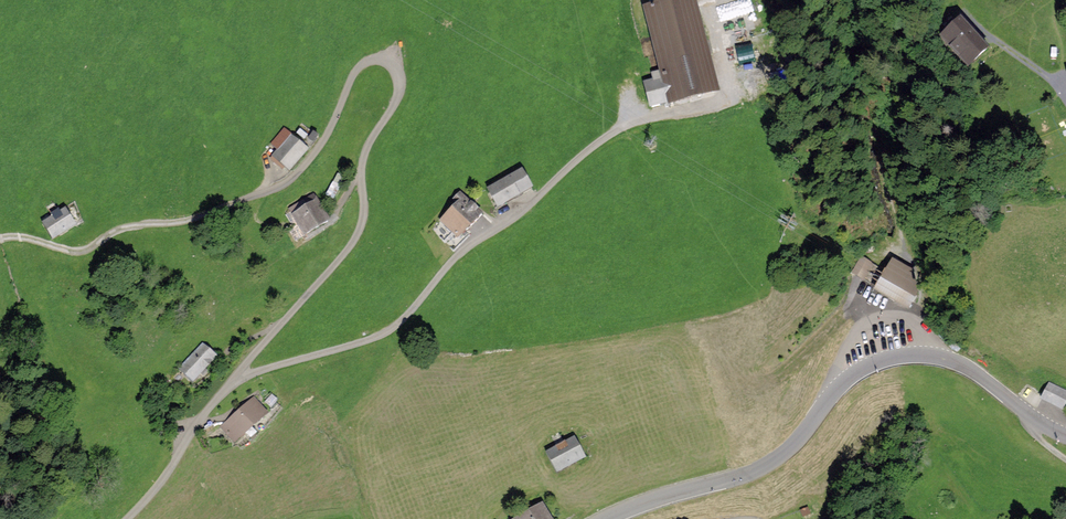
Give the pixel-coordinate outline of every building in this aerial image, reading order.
[(643,7),(659,70),(651,72),(653,80),(643,83),(650,112),(720,95),(696,0),(671,0),(643,7)] [(961,19),(940,38),(969,68),(989,49),(961,19)] [(273,157),(291,172),(309,150),(283,128),(269,144),(278,151),(273,157)] [(313,133),(309,138),(314,142),(318,137),(313,133)] [(523,171),(487,189),(497,210),(534,191),(523,171)] [(457,205),(441,221),(458,238),(483,213),(460,190),(451,199),(457,205)] [(314,193),(285,211),(296,229),(290,233),(297,243),(332,221),(314,193)] [(41,224),(53,243),(79,226),(67,207),(41,224)] [(875,264),(861,256),(852,272),(866,280),(875,264)] [(877,286),(875,290),(901,304),(911,309),(918,295),(907,269),(891,261),(877,286)] [(218,358),(203,344),(178,369),(194,384),(218,358)] [(1041,400),(1064,411),(1065,407),(1065,390),(1049,382),(1041,400)] [(254,397),(219,427),(236,446),(271,416),(254,397)] [(576,437),(546,454),(558,475),(588,457),(576,437)] [(512,518),(552,518),(543,503),(512,518)] [(807,507),(799,511),(803,518),(811,515),(807,507)]
